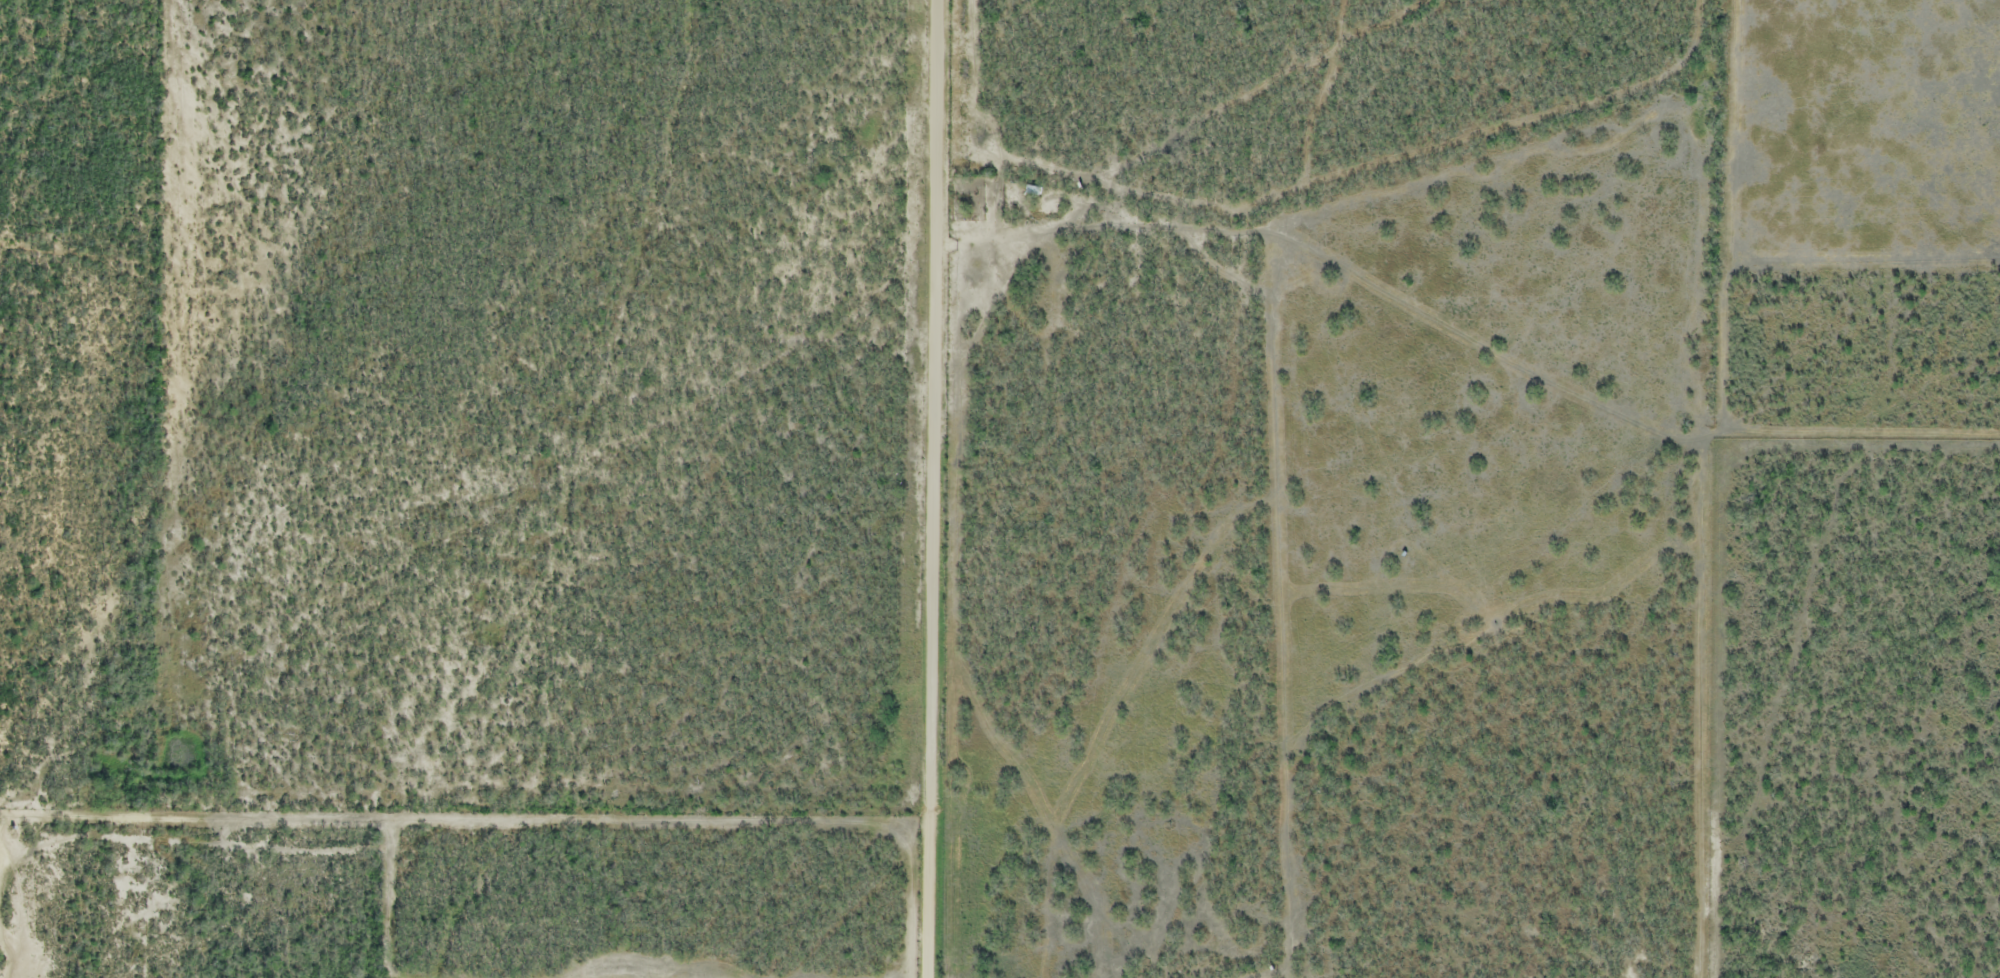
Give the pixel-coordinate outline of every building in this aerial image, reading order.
[(1040,188),(1027,187),(1026,197),(1039,198),(1040,188)]
